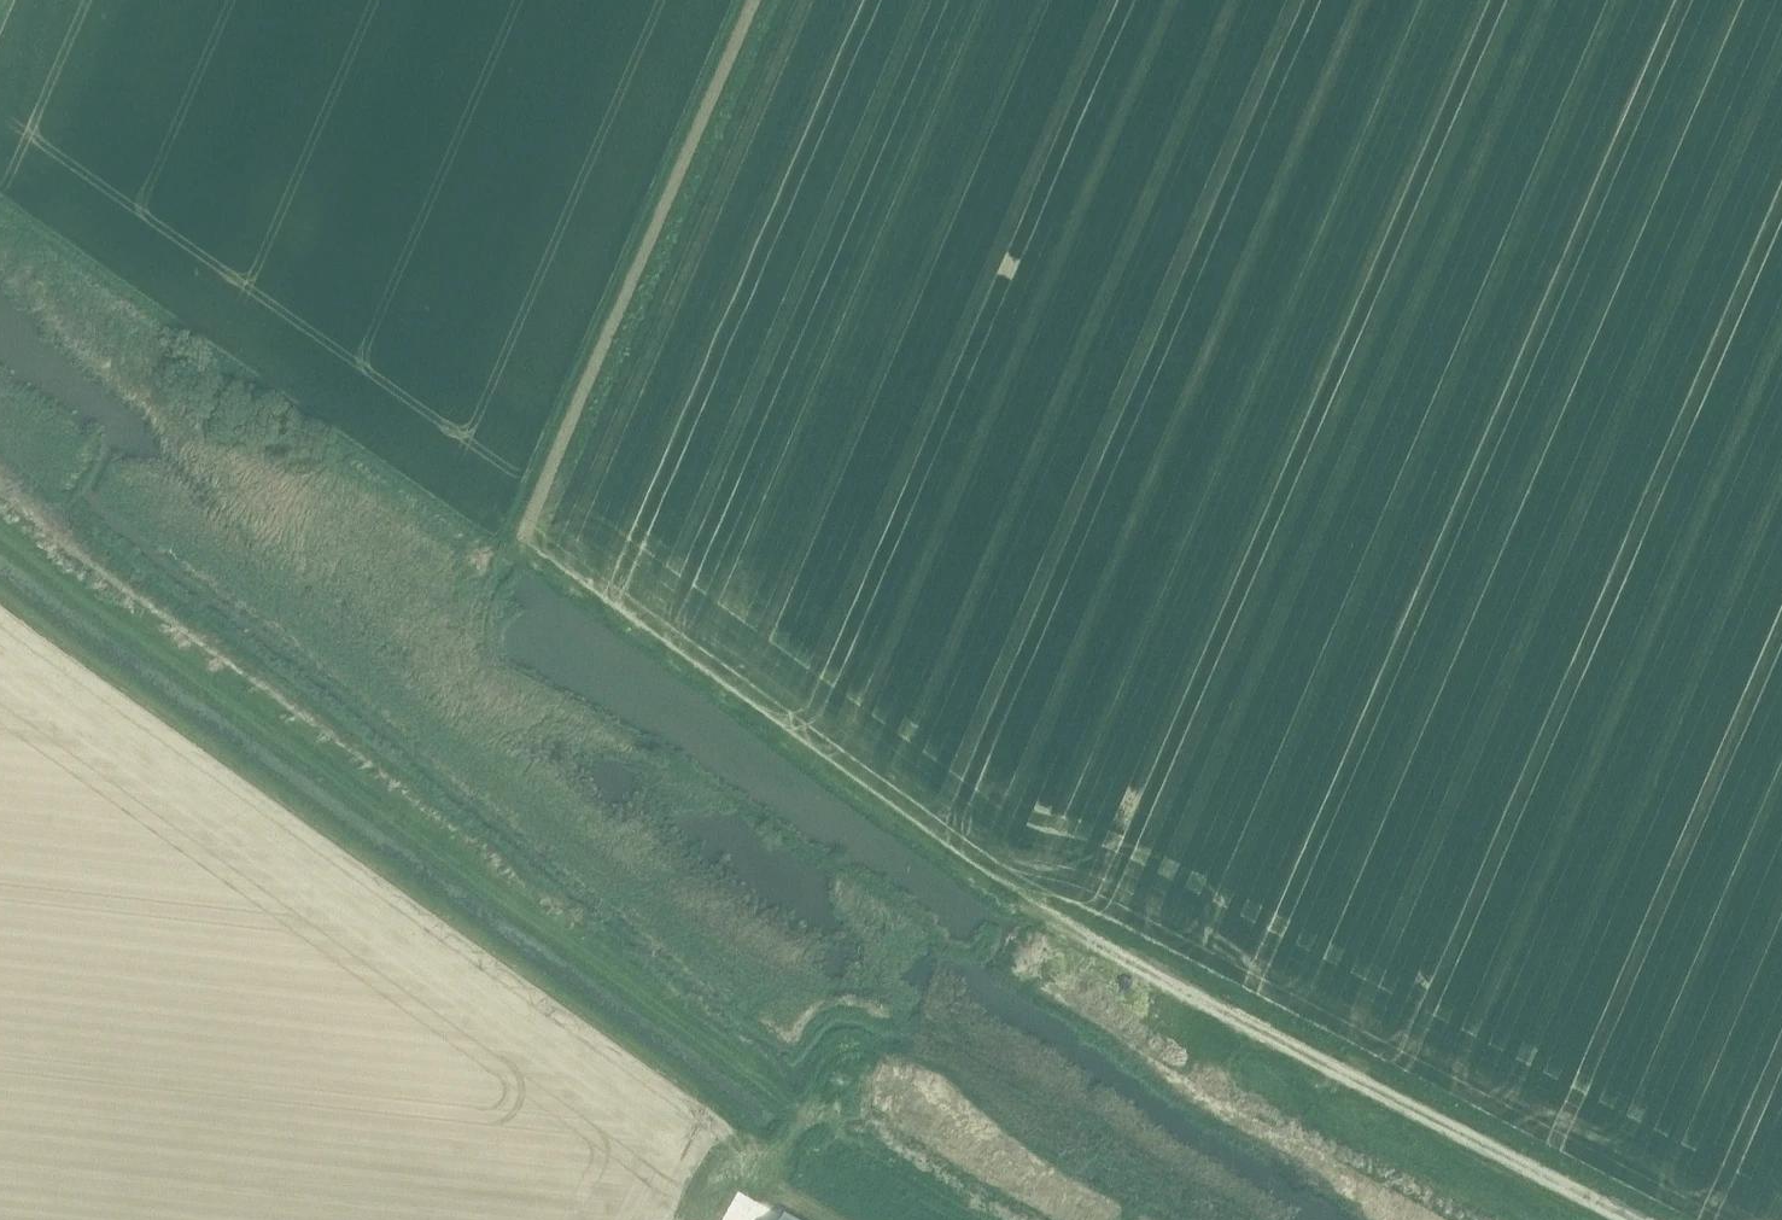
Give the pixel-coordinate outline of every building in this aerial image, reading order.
[(149,837),(149,825),(123,827),(123,838),(149,837)]
